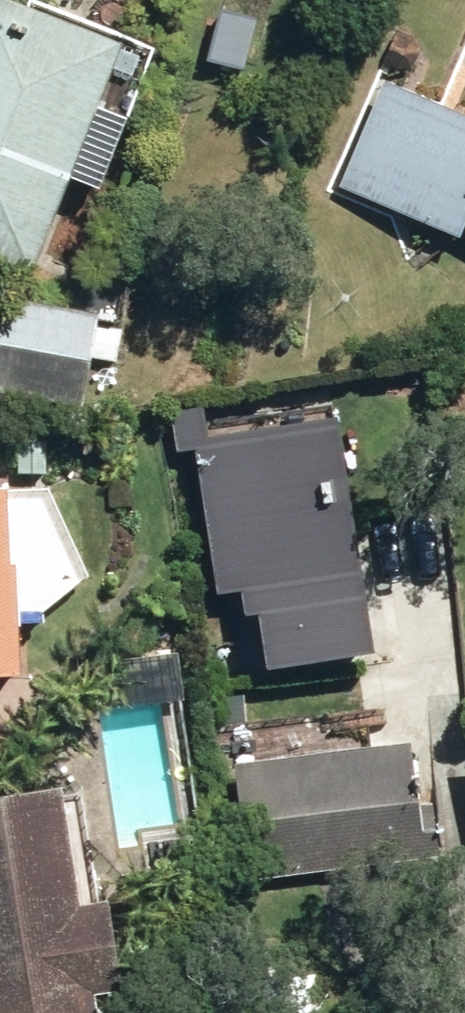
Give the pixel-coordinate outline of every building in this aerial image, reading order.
[(34,271),(70,178),(100,191),(128,117),(99,105),(122,43),(12,0),(0,0),(0,258),(34,271)] [(212,52),(247,61),(252,62),(261,28),(221,18),(212,52)] [(384,80),(337,186),(459,238),(464,225),(464,114),(384,80)] [(4,389),(98,400),(110,308),(16,297),(4,389)] [(23,677),(21,627),(40,626),(37,568),(18,569),(14,488),(0,489),(0,679),(23,677)] [(113,667),(117,698),(179,691),(175,658),(113,667)] [(237,766),(252,880),(442,855),(438,830),(420,832),(408,743),(237,766)] [(95,994),(122,990),(109,904),(81,908),(61,789),(0,799),(0,1012),(98,1012),(95,994)]
